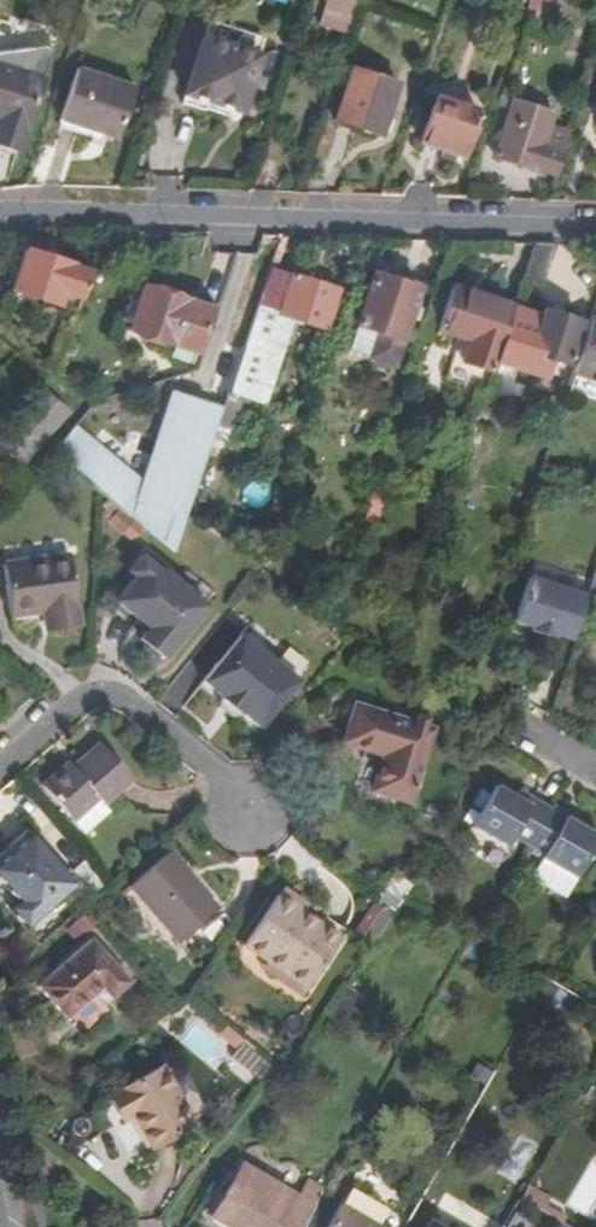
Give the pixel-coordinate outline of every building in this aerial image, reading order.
[(346,33),(357,0),(325,0),(317,24),(346,33)] [(201,42),(256,61),(262,44),(207,24),(201,42)] [(256,61),(201,42),(184,96),(237,114),(256,61)] [(0,65),(0,147),(20,154),(44,80),(0,65)] [(334,124),(379,139),(396,88),(350,73),(334,124)] [(77,76),(60,127),(99,140),(116,145),(132,95),(77,76)] [(413,145),(461,160),(476,116),(428,100),(413,145)] [(493,156),(555,177),(567,139),(546,132),(551,116),(512,103),(493,156)] [(99,140),(60,127),(58,134),(96,147),(99,140)] [(531,247),(519,282),(538,288),(551,247),(531,247)] [(61,297),(79,304),(88,276),(24,253),(10,293),(56,309),(61,297)] [(335,294),(267,272),(241,352),(226,396),(226,397),(247,405),(277,316),(322,332),(335,294)] [(374,336),(366,360),(388,368),(415,292),(370,276),(353,328),(374,336)] [(489,375),(492,365),(510,310),(448,288),(434,330),(448,335),(465,341),(457,365),(479,372),(489,375)] [(125,333),(191,357),(207,314),(139,291),(125,333)] [(539,319),(510,310),(492,365),(540,381),(543,374),(547,361),(562,367),(577,324),(542,311),(539,319)] [(572,377),(595,385),(595,318),(591,317),(572,377)] [(374,336),(353,328),(345,353),(366,360),(374,336)] [(226,396),(241,352),(225,347),(210,390),(226,396)] [(558,379),(562,367),(547,361),(543,374),(558,379)] [(221,412),(226,397),(226,396),(210,390),(204,406),(221,412)] [(21,464),(63,414),(41,395),(0,443),(0,446),(21,464)] [(51,453),(101,495),(173,555),(179,535),(186,516),(221,412),(204,406),(170,395),(140,484),(73,427),(51,453)] [(359,529),(369,532),(375,515),(365,512),(359,529)] [(145,624),(134,640),(169,663),(211,600),(141,553),(109,600),(145,624)] [(50,614),(53,634),(78,631),(67,558),(1,565),(8,618),(39,615),(50,614)] [(550,637),(569,643),(583,601),(526,581),(512,624),(530,630),(529,635),(549,642),(550,637)] [(50,614),(39,615),(43,635),(53,634),(50,614)] [(238,632),(201,690),(265,730),(302,671),(238,632)] [(369,794),(405,806),(428,733),(351,708),(339,746),(380,759),(369,794)] [(41,787),(68,819),(95,796),(101,802),(127,779),(97,742),(79,758),(83,762),(74,770),(68,764),(41,787)] [(508,839),(541,856),(529,880),(563,899),(595,840),(595,838),(512,791),(509,796),(492,786),(468,829),(502,849),(508,839)] [(107,810),(101,802),(95,796),(68,819),(80,832),(107,810)] [(11,901),(2,908),(21,930),(73,885),(28,834),(0,857),(0,889),(11,901)] [(129,889),(178,944),(216,911),(168,857),(129,889)] [(377,910),(394,880),(390,877),(371,905),(377,910)] [(407,888),(394,880),(377,910),(387,919),(402,896),(407,888)] [(288,980),(283,987),(303,1001),(343,943),(281,899),(247,950),(268,965),(288,980)] [(66,1024),(100,993),(110,1004),(129,987),(93,944),(37,991),(66,1024)] [(263,972),(283,987),(288,980),(268,965),(263,972)] [(254,1054),(225,1030),(219,1039),(248,1062),(254,1054)] [(118,1126),(128,1119),(149,1151),(191,1125),(154,1067),(102,1103),(118,1126)] [(315,1208),(241,1165),(212,1216),(230,1226),(304,1226),(315,1208)] [(379,1218),(378,1207),(359,1196),(347,1200),(341,1209),(337,1207),(325,1226),(374,1226),(379,1218)] [(532,1223),(516,1214),(508,1226),(529,1226),(532,1223)]
